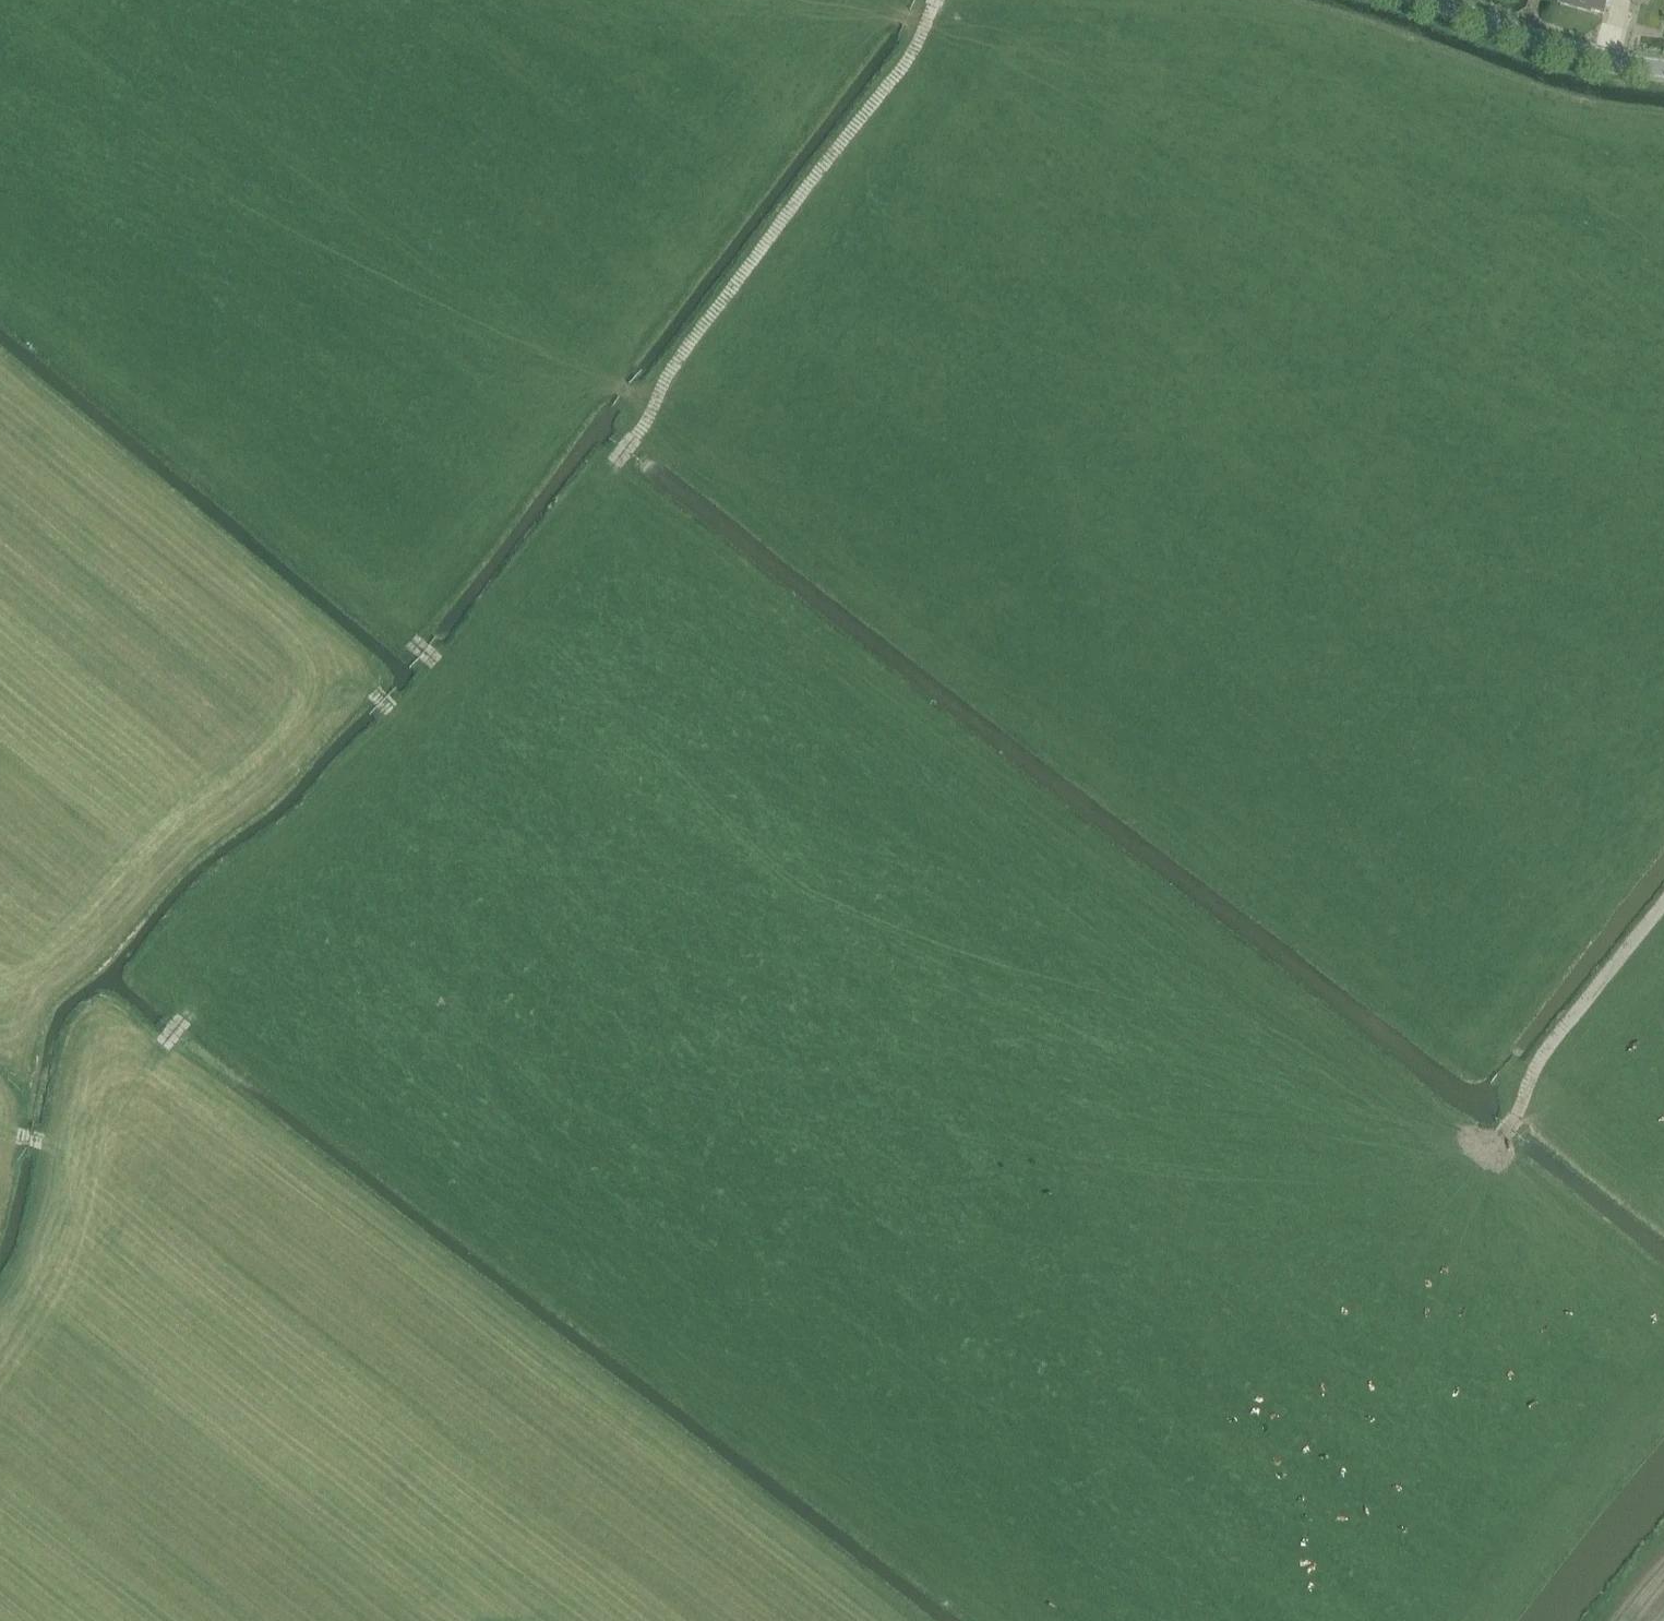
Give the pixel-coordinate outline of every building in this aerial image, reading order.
[(1610,0),(1561,0),(1560,3),(1592,12),(1592,10),(1606,14),(1610,0)]
